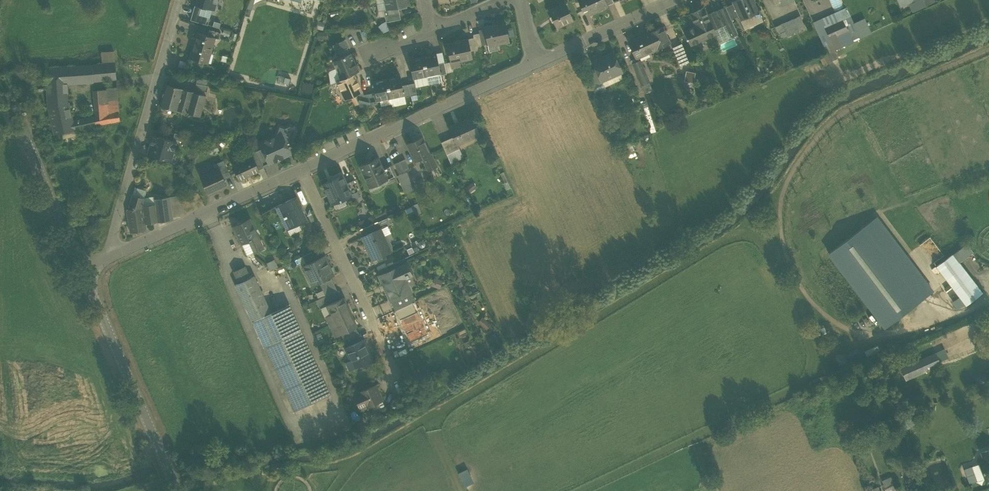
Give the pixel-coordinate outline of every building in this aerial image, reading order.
[(195,4),(202,6),(212,9),(214,9),(216,3),(217,3),(218,0),(192,0),(191,3),(195,4)] [(247,8),(252,10),(255,0),(249,0),(247,8)] [(386,10),(384,0),(376,0),(379,11),(384,10),(386,10)] [(386,10),(398,7),(410,5),(409,0),(384,0),(386,10)] [(589,14),(608,5),(606,0),(583,0),(584,1),(579,3),(582,10),(587,8),(589,14)] [(740,20),(759,12),(754,0),(734,0),(735,2),(732,3),(733,4),(738,16),(740,20)] [(549,12),(557,28),(574,21),(566,4),(549,12)] [(733,4),(726,7),(731,19),(738,16),(733,4)] [(200,11),(199,14),(210,17),(212,9),(202,6),(200,11)] [(735,28),(731,19),(726,7),(725,6),(707,14),(714,29),(726,24),(729,30),(735,28)] [(386,10),(388,15),(399,13),(398,7),(386,10)] [(688,40),(691,46),(716,34),(714,29),(707,14),(704,7),(690,14),(695,26),(684,31),(687,37),(686,37),(687,41),(688,40)] [(821,20),(824,28),(843,20),(848,31),(855,27),(846,8),(821,20)] [(199,14),(200,11),(194,9),(190,20),(208,25),(210,17),(199,14)] [(763,21),(759,12),(740,20),(744,29),(763,21)] [(401,19),(399,13),(388,15),(389,21),(401,19)] [(775,27),(780,38),(804,27),(799,16),(775,27)] [(822,43),(827,53),(832,50),(827,40),(829,39),(824,28),(821,20),(813,24),(822,43)] [(847,31),(848,31),(843,20),(824,28),(829,39),(837,35),(847,31)] [(380,23),(383,31),(389,29),(386,21),(380,23)] [(487,40),(488,46),(509,41),(505,22),(484,27),(484,29),(487,40)] [(648,33),(656,49),(670,42),(663,26),(648,33)] [(860,38),(855,27),(848,31),(847,31),(852,41),(860,38)] [(215,38),(219,39),(221,32),(210,29),(208,35),(208,36),(215,38)] [(478,30),(479,33),(481,42),(487,40),(484,29),(478,30)] [(190,58),(204,62),(206,54),(210,55),(215,38),(208,36),(208,35),(197,32),(196,33),(197,33),(190,58),(189,57),(189,58),(190,58)] [(482,45),(481,42),(479,33),(473,34),(474,38),(476,47),(482,45)] [(638,57),(656,49),(648,33),(631,41),(638,57)] [(842,46),(837,35),(829,39),(827,40),(832,50),(842,46)] [(477,50),(476,47),(474,38),(468,39),(471,51),(477,50)] [(450,62),(451,62),(472,58),(471,51),(468,39),(447,44),(450,62)] [(336,53),(347,48),(344,41),(331,47),(334,53),(336,53)] [(673,47),(678,58),(685,55),(680,44),(673,47)] [(336,53),(339,58),(350,53),(347,48),(336,53)] [(102,53),(103,64),(106,63),(115,63),(115,52),(102,53)] [(596,70),(601,81),(602,81),(622,72),(613,52),(604,56),(604,57),(593,62),(596,70)] [(336,68),(341,79),(354,73),(359,71),(351,53),(350,53),(339,58),(332,61),(336,68)] [(423,57),(427,76),(440,73),(441,73),(438,63),(436,54),(423,57)] [(414,79),(427,76),(423,57),(409,59),(413,79),(414,79)] [(190,63),(180,60),(178,66),(188,69),(190,63)] [(633,62),(639,75),(645,72),(639,60),(633,62)] [(440,73),(441,75),(447,74),(447,73),(445,63),(444,62),(438,63),(441,73),(440,73)] [(445,63),(447,73),(453,71),(451,62),(450,62),(445,63)] [(107,80),(107,79),(106,63),(103,64),(45,69),(46,85),(68,83),(68,84),(93,82),(92,82),(107,80)] [(115,63),(106,63),(107,79),(116,78),(115,63)] [(330,84),(336,81),(341,79),(336,68),(328,71),(330,84)] [(588,74),(594,88),(603,84),(602,81),(601,81),(596,70),(588,74)] [(694,81),(695,71),(685,70),(684,80),(694,81)] [(649,80),(645,72),(639,75),(642,82),(649,80)] [(344,100),(355,95),(363,91),(354,73),(341,79),(336,81),(344,100)] [(441,75),(440,73),(427,76),(429,84),(439,82),(438,75),(441,75)] [(242,78),(232,76),(231,81),(240,84),(242,78)] [(400,76),(387,78),(391,98),(404,95),(402,85),(400,76)] [(414,79),(414,82),(415,87),(429,84),(427,76),(414,79)] [(195,89),(207,91),(209,80),(197,78),(195,89)] [(377,101),(378,101),(380,100),(391,98),(387,78),(373,81),(375,92),(377,101)] [(642,82),(647,92),(653,89),(649,80),(642,82)] [(314,84),(303,82),(302,91),(312,93),(314,84)] [(414,82),(408,84),(411,96),(417,94),(415,87),(414,82)] [(68,90),(68,84),(68,83),(46,85),(47,93),(68,90)] [(160,105),(177,110),(183,89),(166,84),(160,105)] [(405,97),(411,96),(408,84),(402,85),(404,95),(404,97),(405,97)] [(107,89),(109,113),(110,122),(120,120),(117,87),(107,88),(107,89)] [(93,91),(95,116),(109,113),(107,89),(93,91)] [(206,96),(183,89),(177,110),(200,116),(206,96)] [(68,103),(68,90),(47,93),(48,107),(68,103)] [(364,94),(363,91),(355,95),(360,107),(366,106),(363,95),(364,94)] [(375,92),(369,93),(372,105),(378,104),(378,101),(377,101),(375,92)] [(366,106),(372,105),(369,93),(364,94),(363,95),(366,106)] [(650,133),(658,130),(647,93),(640,96),(650,133)] [(391,98),(392,103),(392,107),(407,104),(405,97),(404,97),(404,95),(391,98)] [(51,120),(54,134),(75,130),(73,121),(68,103),(48,107),(51,120)] [(75,130),(110,122),(109,113),(95,116),(73,121),(75,130)] [(472,116),(455,123),(456,125),(472,117),(472,116)] [(453,137),(457,144),(480,134),(472,117),(456,125),(455,123),(449,127),(453,137)] [(268,161),(269,164),(290,154),(288,148),(292,146),(294,142),(292,141),(296,130),(295,129),(293,126),(289,125),(285,127),(279,125),(278,126),(282,127),(279,135),(274,138),(260,144),(261,147),(268,161)] [(278,126),(274,138),(279,135),(282,127),(278,126)] [(174,139),(186,141),(187,135),(174,133),(174,139)] [(148,154),(171,161),(176,141),(159,136),(158,137),(153,136),(148,154)] [(422,158),(428,171),(437,166),(431,153),(430,154),(422,137),(407,143),(415,161),(422,158)] [(441,142),(447,154),(459,148),(457,144),(453,137),(441,142)] [(216,143),(207,147),(211,155),(220,151),(216,143)] [(256,150),(257,151),(263,166),(269,164),(268,161),(261,147),(256,150)] [(459,148),(447,154),(451,163),(463,157),(459,148)] [(264,167),(263,166),(257,151),(251,154),(253,158),(258,170),(264,167)] [(360,166),(368,184),(377,180),(379,184),(380,183),(395,176),(390,166),(383,169),(378,157),(360,166)] [(233,167),(239,180),(259,171),(258,170),(253,158),(233,167)] [(400,161),(405,172),(406,172),(410,170),(405,159),(400,161)] [(219,169),(224,180),(231,176),(223,160),(216,163),(219,169)] [(394,164),(399,175),(405,172),(400,161),(394,164)] [(201,177),(208,193),(226,185),(224,180),(219,169),(209,173),(208,176),(202,178),(202,177),(201,177)] [(405,172),(399,175),(397,176),(405,193),(414,189),(406,172),(405,172)] [(323,183),(333,204),(343,199),(351,195),(351,194),(346,183),(342,175),(323,183)] [(346,183),(351,194),(358,191),(353,180),(346,183)] [(135,187),(133,195),(144,198),(146,191),(135,187)] [(133,195),(128,209),(142,206),(144,198),(133,195)] [(182,195),(170,197),(172,216),(184,215),(182,195)] [(144,198),(142,206),(155,204),(155,199),(154,197),(144,198)] [(155,204),(158,222),(173,219),(172,216),(170,197),(155,199),(155,204)] [(276,206),(287,230),(299,224),(307,220),(296,197),(276,206)] [(343,199),(333,204),(336,209),(346,205),(343,199)] [(155,204),(142,206),(145,224),(158,222),(155,204)] [(146,229),(145,224),(142,206),(128,209),(127,210),(130,232),(146,229)] [(376,216),(378,221),(388,217),(397,213),(394,208),(376,216)] [(378,221),(378,222),(381,228),(387,225),(391,224),(388,217),(378,221)] [(829,253),(885,328),(932,291),(876,217),(829,253)] [(234,226),(242,243),(249,240),(258,236),(250,219),(234,226)] [(359,230),(362,237),(378,229),(381,228),(378,222),(359,230)] [(301,228),(299,224),(287,230),(289,234),(301,228)] [(387,225),(381,228),(384,235),(390,232),(387,225)] [(378,229),(389,252),(391,251),(384,235),(381,228),(378,229)] [(362,237),(372,260),(373,260),(382,256),(389,252),(378,229),(362,237)] [(258,236),(249,240),(254,252),(263,248),(258,236)] [(247,255),(254,252),(249,240),(242,243),(247,255)] [(960,249),(966,257),(973,252),(967,243),(960,249)] [(306,254),(310,262),(323,256),(319,248),(306,254)] [(960,249),(952,254),(958,262),(966,257),(960,249)] [(298,258),(301,266),(310,262),(306,254),(298,258)] [(936,266),(954,290),(971,278),(958,262),(952,254),(936,266)] [(309,277),(313,285),(333,275),(324,256),(323,256),(310,262),(301,266),(307,278),(309,277)] [(270,269),(277,266),(274,259),(267,262),(270,269)] [(376,266),(378,270),(387,266),(386,262),(376,266)] [(390,299),(391,300),(410,291),(405,278),(412,275),(407,264),(390,271),(380,276),(390,299)] [(378,270),(380,276),(390,271),(387,266),(378,270)] [(234,272),(239,283),(250,278),(245,267),(234,272)] [(253,321),(271,312),(254,276),(250,278),(239,283),(236,284),(253,321)] [(431,283),(439,287),(441,282),(434,278),(431,283)] [(980,291),(971,278),(954,290),(960,297),(964,304),(966,305),(981,293),(980,291)] [(321,284),(323,290),(334,285),(332,279),(321,284)] [(337,291),(334,285),(323,290),(326,296),(337,291)] [(326,296),(323,290),(316,293),(319,299),(326,296)] [(338,290),(337,291),(326,296),(330,304),(341,298),(338,290)] [(391,300),(396,310),(412,303),(415,301),(410,291),(391,300)] [(330,304),(326,296),(319,299),(316,300),(320,309),(322,308),(328,306),(327,305),(330,304)] [(327,305),(328,306),(335,322),(351,315),(343,297),(341,298),(330,304),(327,305)] [(953,303),(957,309),(964,304),(960,297),(953,303)] [(396,310),(400,319),(416,311),(412,303),(396,310)] [(289,305),(271,312),(253,321),(265,347),(301,330),(289,305)] [(330,324),(335,322),(328,306),(322,308),(330,324)] [(428,334),(418,311),(416,311),(400,319),(399,319),(410,342),(428,334)] [(356,326),(351,315),(335,322),(340,333),(341,333),(355,327),(355,326),(356,326)] [(478,322),(487,328),(491,323),(482,316),(478,322)] [(330,324),(335,336),(340,333),(335,322),(330,324)] [(341,333),(343,338),(357,332),(355,327),(341,333)] [(330,394),(301,330),(265,347),(294,411),(330,394)] [(358,332),(357,332),(343,338),(343,339),(347,347),(362,340),(358,332)] [(352,360),(356,367),(362,364),(363,366),(372,361),(367,349),(366,349),(362,340),(347,347),(346,347),(352,360)] [(902,369),(906,379),(927,370),(926,366),(938,361),(935,355),(902,369)] [(360,391),(360,393),(366,405),(366,407),(371,405),(382,401),(375,385),(360,391)] [(360,408),(366,405),(360,393),(354,396),(360,408)] [(371,405),(373,411),(385,406),(382,401),(371,405)] [(982,452),(985,462),(979,464),(984,478),(988,477),(988,450),(982,452)] [(977,481),(984,478),(979,464),(972,466),(974,473),(977,481)] [(474,483),(467,469),(458,473),(465,487),(474,483)] [(977,481),(974,473),(966,476),(969,484),(977,481)] [(884,490),(898,490),(892,477),(882,481),(883,484),(881,485),(884,490)]
